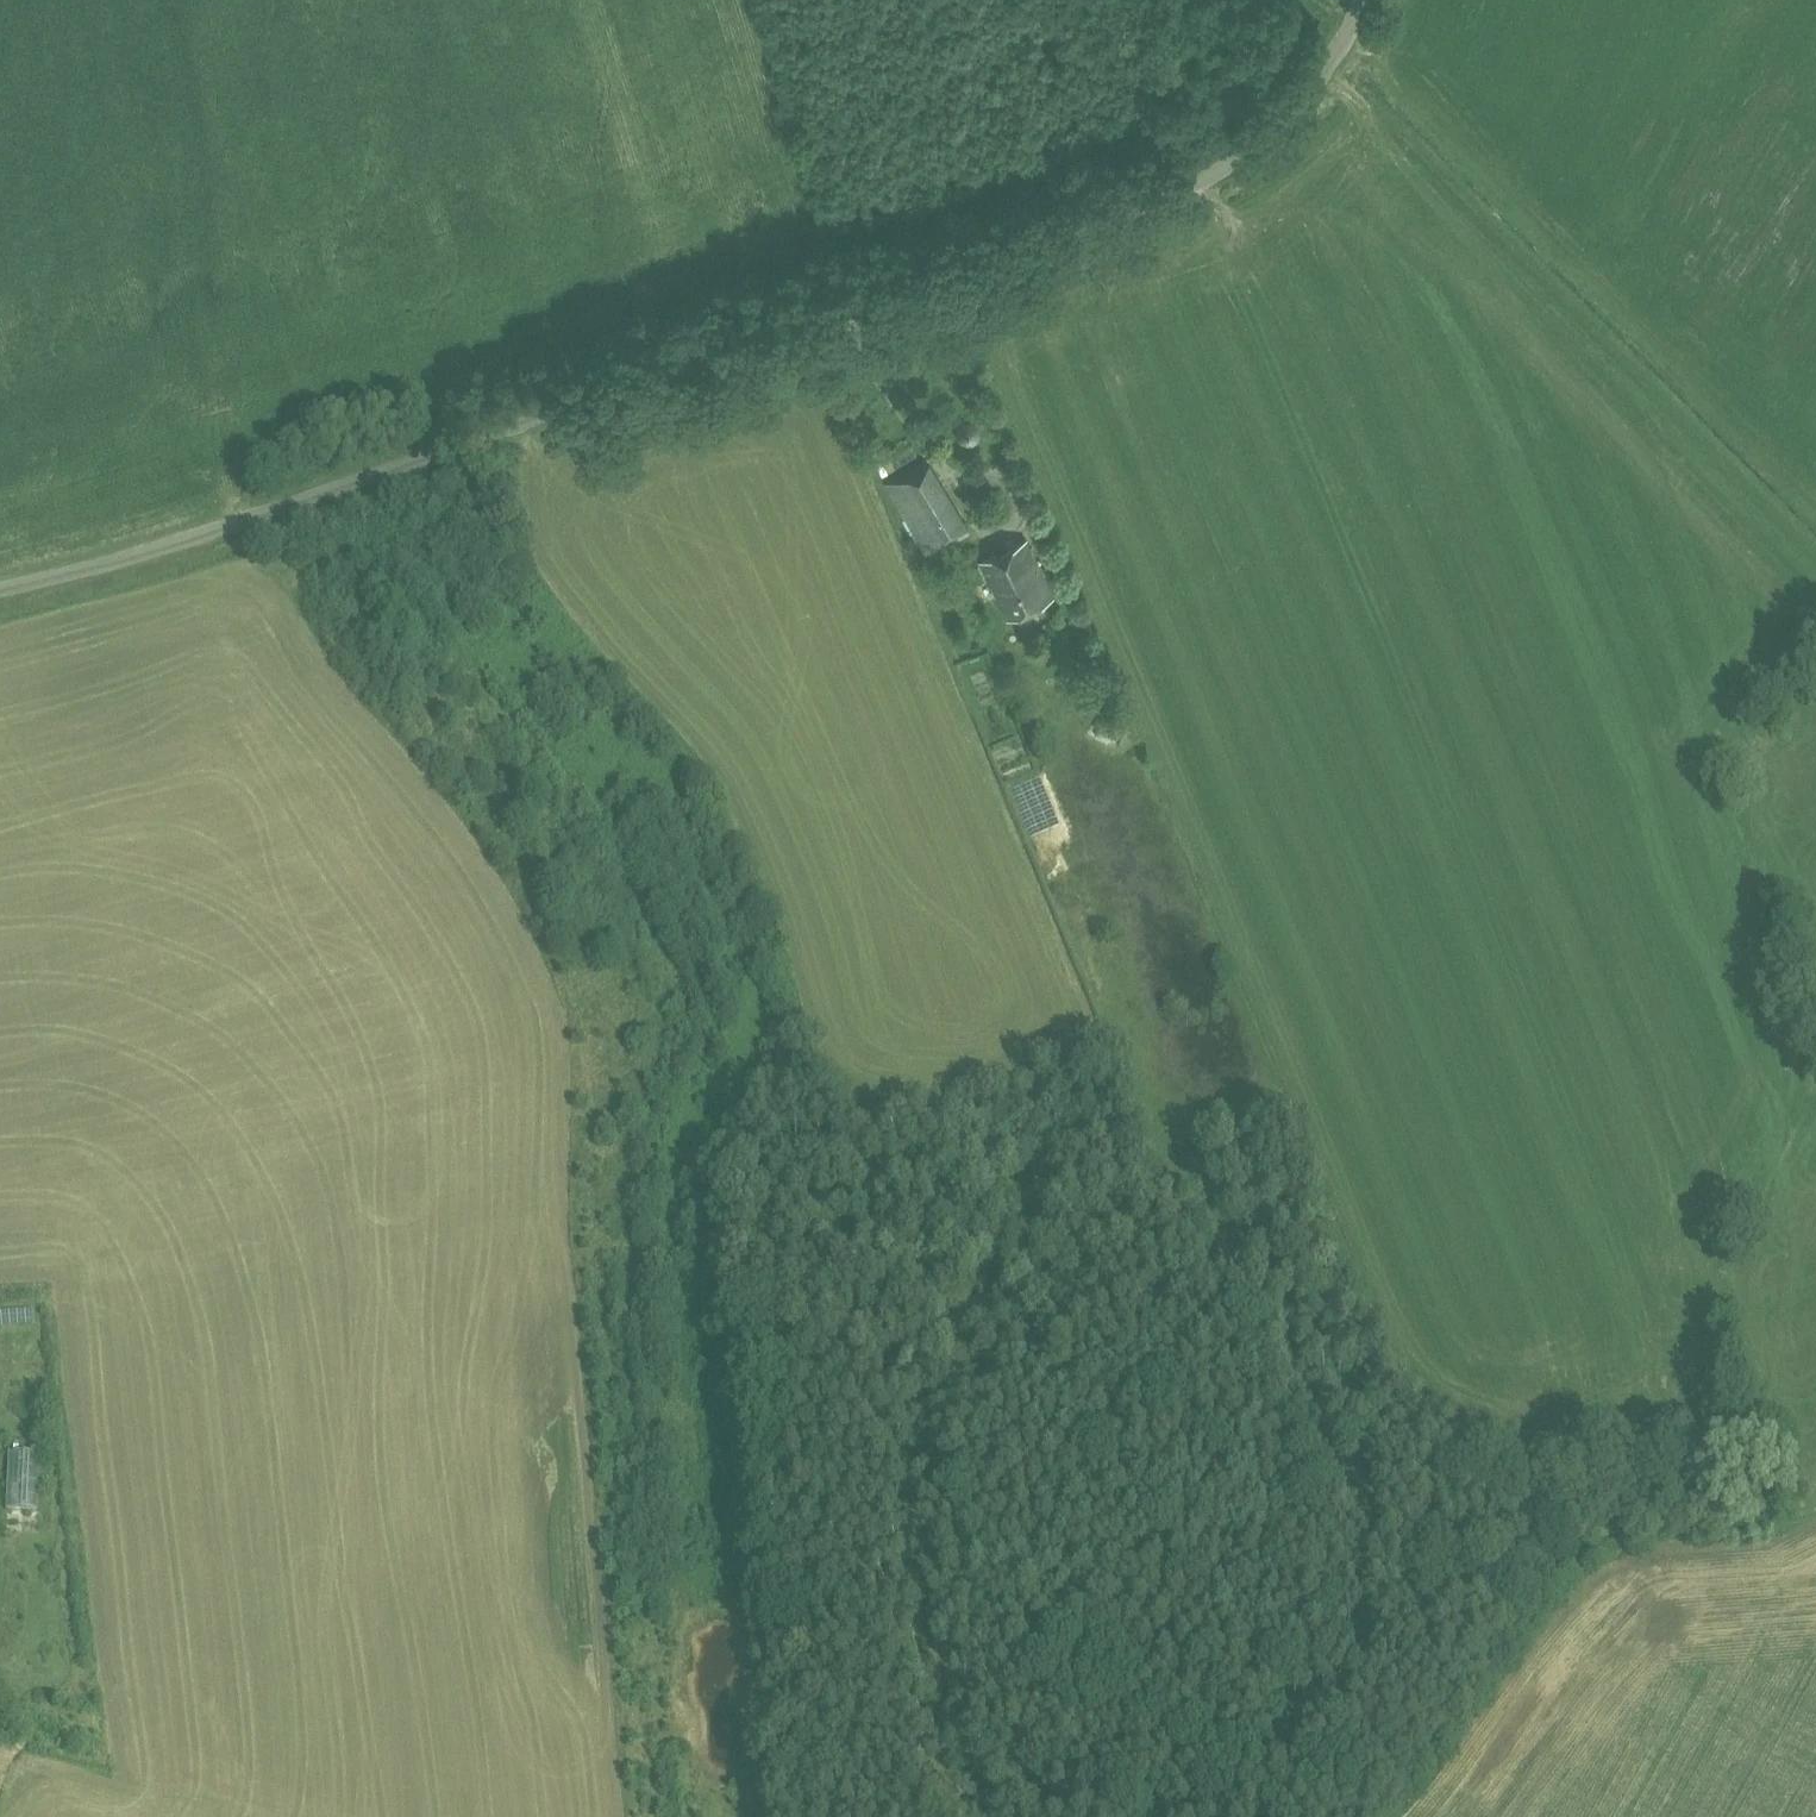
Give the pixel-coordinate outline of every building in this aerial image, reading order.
[(925,554),(969,530),(930,462),(926,465),(923,460),(884,482),(925,554)] [(1009,619),(1054,597),(1027,539),(981,561),(1009,619)]
